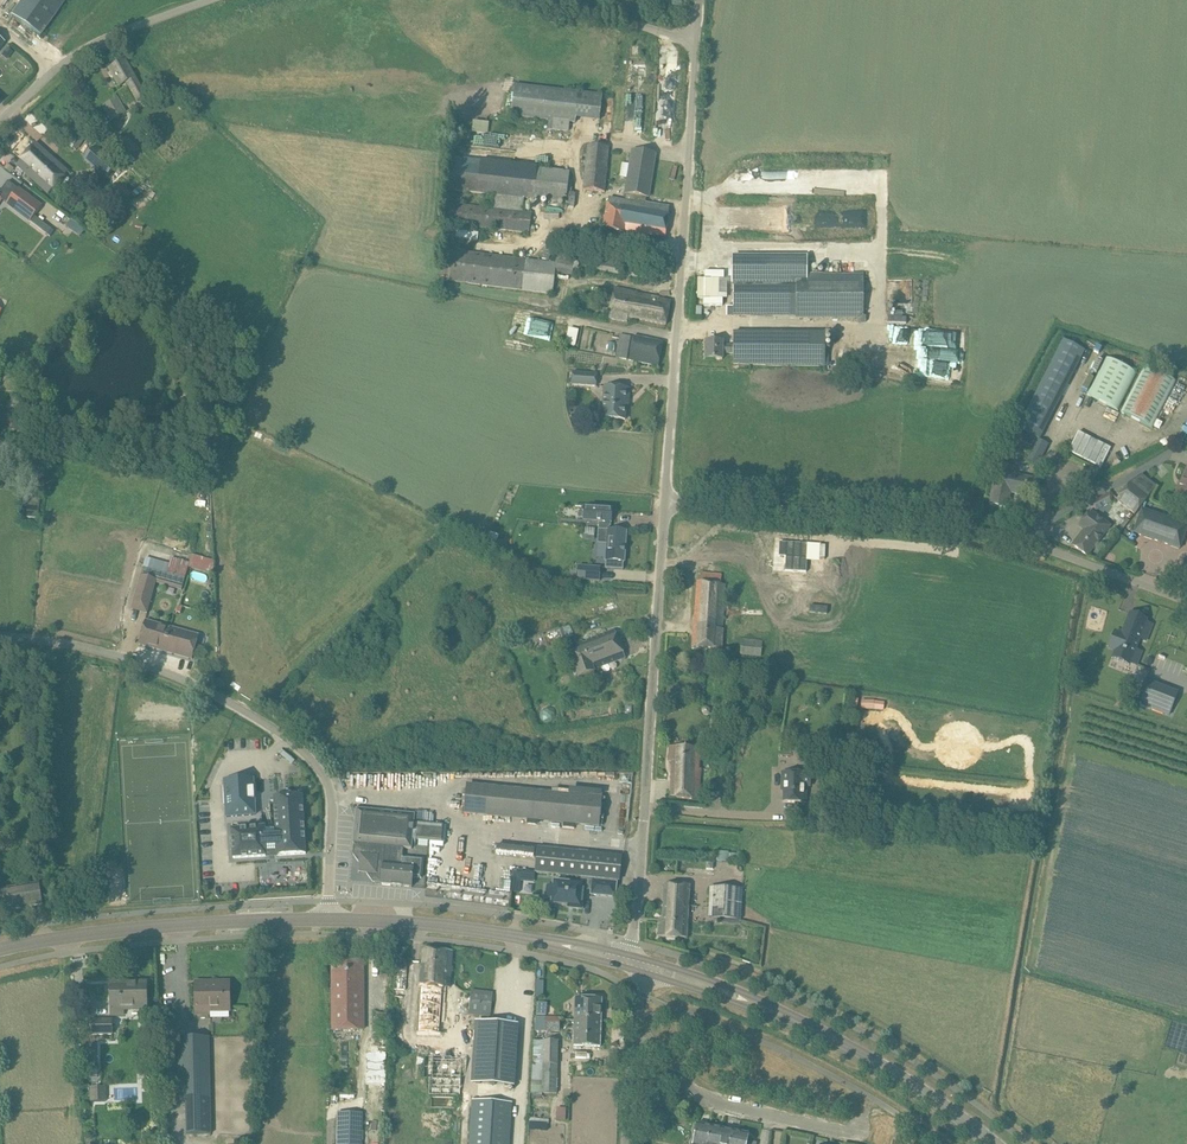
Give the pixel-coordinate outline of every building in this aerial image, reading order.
[(13,16),(42,36),(67,0),(24,0),(13,16)] [(8,48),(3,53),(9,58),(14,52),(8,48)] [(146,97),(125,60),(109,69),(120,88),(128,83),(138,101),(146,97)] [(579,93),(515,86),(512,115),(550,120),(549,130),(569,132),(570,122),(576,123),(576,117),(579,93)] [(124,113),(116,99),(102,107),(109,121),(124,113)] [(471,132),(487,132),(487,121),(471,122),(471,132)] [(81,136),(69,127),(61,139),(73,147),(81,136)] [(132,150),(112,133),(106,139),(126,156),(132,150)] [(49,173),(39,185),(50,194),(69,171),(36,143),(26,154),(49,173)] [(610,147),(588,145),(583,190),(605,192),(610,147)] [(107,178),(117,166),(96,148),(93,146),(83,158),(107,178)] [(655,155),(633,151),(624,201),(608,198),(603,230),(624,233),(624,231),(665,237),(669,208),(642,203),(643,197),(648,198),(655,155)] [(49,173),(26,154),(16,166),(39,185),(49,173)] [(569,173),(454,160),(451,189),(493,194),(493,200),(492,208),(449,203),(447,223),(529,233),(531,213),(523,212),(525,198),(565,203),(565,206),(574,208),(576,194),(571,193),(573,180),(568,180),(569,173)] [(132,193),(118,184),(112,192),(126,202),(132,193)] [(30,222),(41,207),(18,189),(6,204),(30,222)] [(555,264),(452,250),(449,280),(553,294),(555,273),(573,276),(575,266),(648,281),(650,270),(577,254),(576,259),(557,255),(555,264)] [(726,307),(726,315),(734,315),(796,315),(796,318),(860,319),(860,322),(866,322),(866,316),(863,316),(863,274),(807,274),(807,258),(733,258),(733,281),(734,281),(734,307),(726,307)] [(671,301),(614,290),(609,319),(627,322),(628,318),(666,325),(671,301)] [(893,326),(892,337),(925,340),(925,343),(962,346),(963,332),(893,326)] [(825,365),(825,333),(733,333),(733,346),(733,354),(733,364),(825,365)] [(619,339),(616,357),(627,359),(630,341),(631,337),(620,335),(619,339)] [(663,343),(633,337),(629,360),(658,366),(663,343)] [(1085,351),(1063,340),(1018,427),(1023,430),(1037,437),(1040,439),(1085,351)] [(699,345),(699,385),(720,385),(720,373),(730,373),(730,364),(720,364),(720,345),(699,345)] [(961,381),(964,351),(911,345),(907,375),(961,381)] [(1137,373),(1104,357),(1086,395),(1118,411),(1137,373)] [(1176,382),(1145,365),(1121,412),(1152,428),(1176,382)] [(597,374),(572,372),(571,385),(597,387),(597,374)] [(630,389),(604,387),(603,408),(606,409),(605,418),(625,420),(627,404),(625,404),(625,399),(629,399),(630,389)] [(1023,430),(1021,440),(1032,446),(1037,437),(1023,430)] [(1044,452),(1049,444),(1038,438),(1034,447),(1044,452)] [(1144,443),(1145,447),(1158,443),(1157,438),(1144,443)] [(1074,456),(1088,462),(1094,448),(1080,442),(1074,456)] [(44,457),(32,455),(28,480),(40,482),(44,457)] [(1015,469),(998,465),(990,504),(1007,508),(1010,492),(1036,498),(1039,481),(1013,475),(1015,469)] [(1175,495),(1186,501),(1186,469),(1175,495)] [(1141,475),(1130,482),(1130,483),(1129,483),(1116,500),(1134,514),(1149,495),(1156,486),(1141,475)] [(39,505),(25,504),(23,524),(37,525),(39,505)] [(584,520),(611,522),(612,509),(585,507),(584,520)] [(1142,509),(1133,533),(1180,549),(1186,528),(1186,525),(1142,509)] [(1084,530),(1072,545),(1088,556),(1111,526),(1090,511),(1079,526),(1084,530)] [(562,522),(563,536),(581,535),(580,521),(562,522)] [(598,529),(598,544),(607,544),(605,569),(623,570),(625,548),(627,531),(610,530),(610,526),(611,526),(611,522),(600,522),(599,530),(598,529)] [(779,542),(779,556),(786,557),(785,571),(806,572),(808,544),(779,542)] [(141,575),(131,609),(147,614),(156,582),(182,589),(185,580),(178,578),(178,575),(167,572),(169,564),(146,557),(141,575)] [(1185,559),(1178,578),(1186,581),(1186,559),(1185,559)] [(578,567),(577,580),(600,581),(601,568),(578,567)] [(721,649),(725,585),(721,584),(700,582),(697,582),(693,647),(721,649)] [(207,604),(205,613),(213,614),(215,606),(207,604)] [(810,605),(810,613),(827,614),(828,607),(810,605)] [(1114,635),(1110,646),(1116,649),(1115,650),(1112,658),(1129,665),(1130,663),(1136,665),(1142,652),(1135,649),(1139,639),(1146,641),(1152,625),(1146,622),(1147,620),(1130,613),(1120,637),(1114,635)] [(145,620),(139,644),(192,659),(199,635),(145,620)] [(567,647),(568,649),(579,678),(584,676),(595,672),(594,670),(598,668),(596,663),(612,658),(614,662),(625,658),(614,630),(587,640),(588,642),(583,644),(582,641),(567,647)] [(763,641),(742,638),(740,655),(761,658),(763,641)] [(1146,681),(1137,703),(1169,715),(1178,693),(1146,681)] [(885,702),(876,701),(862,700),(861,708),(874,709),(884,709),(885,702)] [(703,750),(670,747),(668,762),(672,762),(671,798),(698,801),(701,770),(699,770),(700,761),(702,761),(703,750)] [(807,774),(782,773),(782,786),(784,786),(784,802),(806,803),(806,793),(804,793),(804,786),(810,786),(811,774),(807,774)] [(253,780),(224,782),(225,785),(227,785),(229,805),(226,806),(227,817),(255,815),(253,780)] [(603,797),(467,784),(464,813),(533,820),(600,826),(603,797)] [(277,855),(306,854),(302,796),(292,796),(291,792),(290,792),(290,797),(274,798),(276,830),(265,831),(265,827),(232,829),(233,858),(266,856),(266,855),(277,855)] [(391,885),(397,886),(401,842),(404,842),(405,834),(413,835),(415,822),(415,814),(356,809),(353,844),(354,844),(353,854),(373,882),(381,883),(381,884),(391,885)] [(413,835),(413,839),(442,841),(443,825),(415,822),(413,835)] [(63,833),(62,823),(49,824),(49,834),(63,833)] [(413,835),(405,834),(404,842),(401,842),(397,886),(402,886),(412,887),(413,877),(422,878),(423,867),(414,866),(414,858),(403,857),(404,848),(412,849),(412,847),(413,839),(413,835)] [(619,881),(621,856),(537,848),(535,872),(582,877),(613,880),(616,880),(619,881)] [(729,852),(717,851),(716,862),(728,862),(728,860),(740,861),(740,854),(729,853),(729,852)] [(568,906),(567,908),(582,910),(584,889),(591,890),(591,895),(615,897),(617,883),(613,882),(613,880),(582,877),(582,883),(570,882),(570,884),(554,882),(553,887),(547,887),(545,899),(552,899),(551,905),(568,906)] [(39,883),(0,889),(0,909),(0,912),(42,905),(39,883)] [(690,886),(665,884),(662,923),(659,922),(658,937),(686,939),(687,927),(690,886)] [(742,888),(711,887),(709,918),(720,918),(720,922),(740,923),(741,919),(742,888)] [(423,948),(416,1032),(446,1035),(453,951),(423,948)] [(365,1031),(363,961),(332,961),(334,1032),(365,1031)] [(230,1007),(229,982),(196,983),(196,1013),(209,1013),(209,1007),(230,1007)] [(146,1008),(146,983),(111,984),(111,1015),(123,1015),(123,1008),(146,1008)] [(471,990),(469,1014),(490,1016),(493,992),(471,990)] [(575,998),(575,1020),(601,1021),(602,999),(575,998)] [(376,1014),(376,1025),(391,1025),(391,1015),(376,1014)] [(560,1017),(535,1017),(535,1031),(560,1031),(560,1017)] [(112,1020),(92,1020),(92,1034),(112,1034),(112,1020)] [(601,1021),(575,1020),(574,1046),(586,1046),(586,1049),(592,1049),(592,1046),(600,1047),(601,1021)] [(478,1023),(474,1083),(514,1085),(518,1025),(478,1023)] [(210,1098),(209,1037),(178,1038),(179,1099),(183,1099),(184,1120),(185,1120),(185,1134),(207,1134),(206,1109),(210,1109),(210,1098)] [(84,1039),(85,1057),(98,1057),(98,1038),(84,1039)] [(557,1041),(533,1040),(533,1063),(532,1063),(531,1093),(558,1093),(558,1064),(557,1064),(557,1041)] [(386,1060),(386,1046),(366,1047),(367,1101),(380,1101),(380,1060),(386,1060)] [(428,1094),(459,1095),(460,1057),(423,1056),(423,1074),(428,1075),(428,1094)] [(106,1101),(106,1087),(90,1087),(90,1101),(106,1101)] [(472,1099),(469,1143),(510,1143),(512,1102),(472,1099)] [(665,1120),(664,1111),(653,1113),(654,1121),(665,1120)] [(337,1112),(336,1143),(363,1143),(363,1113),(337,1112)] [(710,1126),(697,1124),(693,1143),(707,1143),(710,1126)] [(165,1126),(155,1126),(155,1132),(154,1132),(154,1143),(166,1143),(165,1126)] [(723,1129),(710,1126),(707,1143),(720,1143),(723,1129)] [(723,1129),(720,1143),(730,1143),(730,1142),(734,1143),(736,1132),(723,1129)] [(730,1143),(747,1143),(749,1134),(736,1132),(734,1143),(730,1142),(730,1143)]
